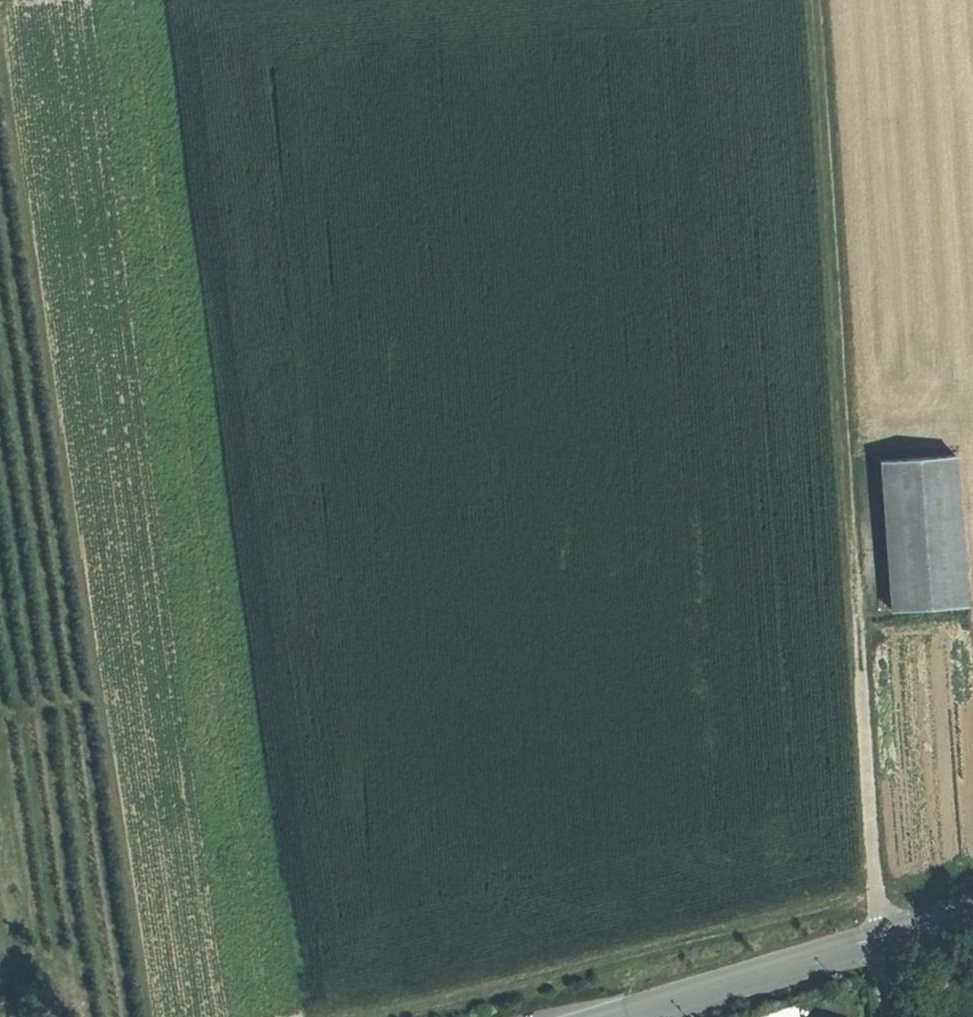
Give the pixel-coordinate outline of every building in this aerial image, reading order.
[(958,451),(885,459),(898,610),(972,603),(958,451)]
